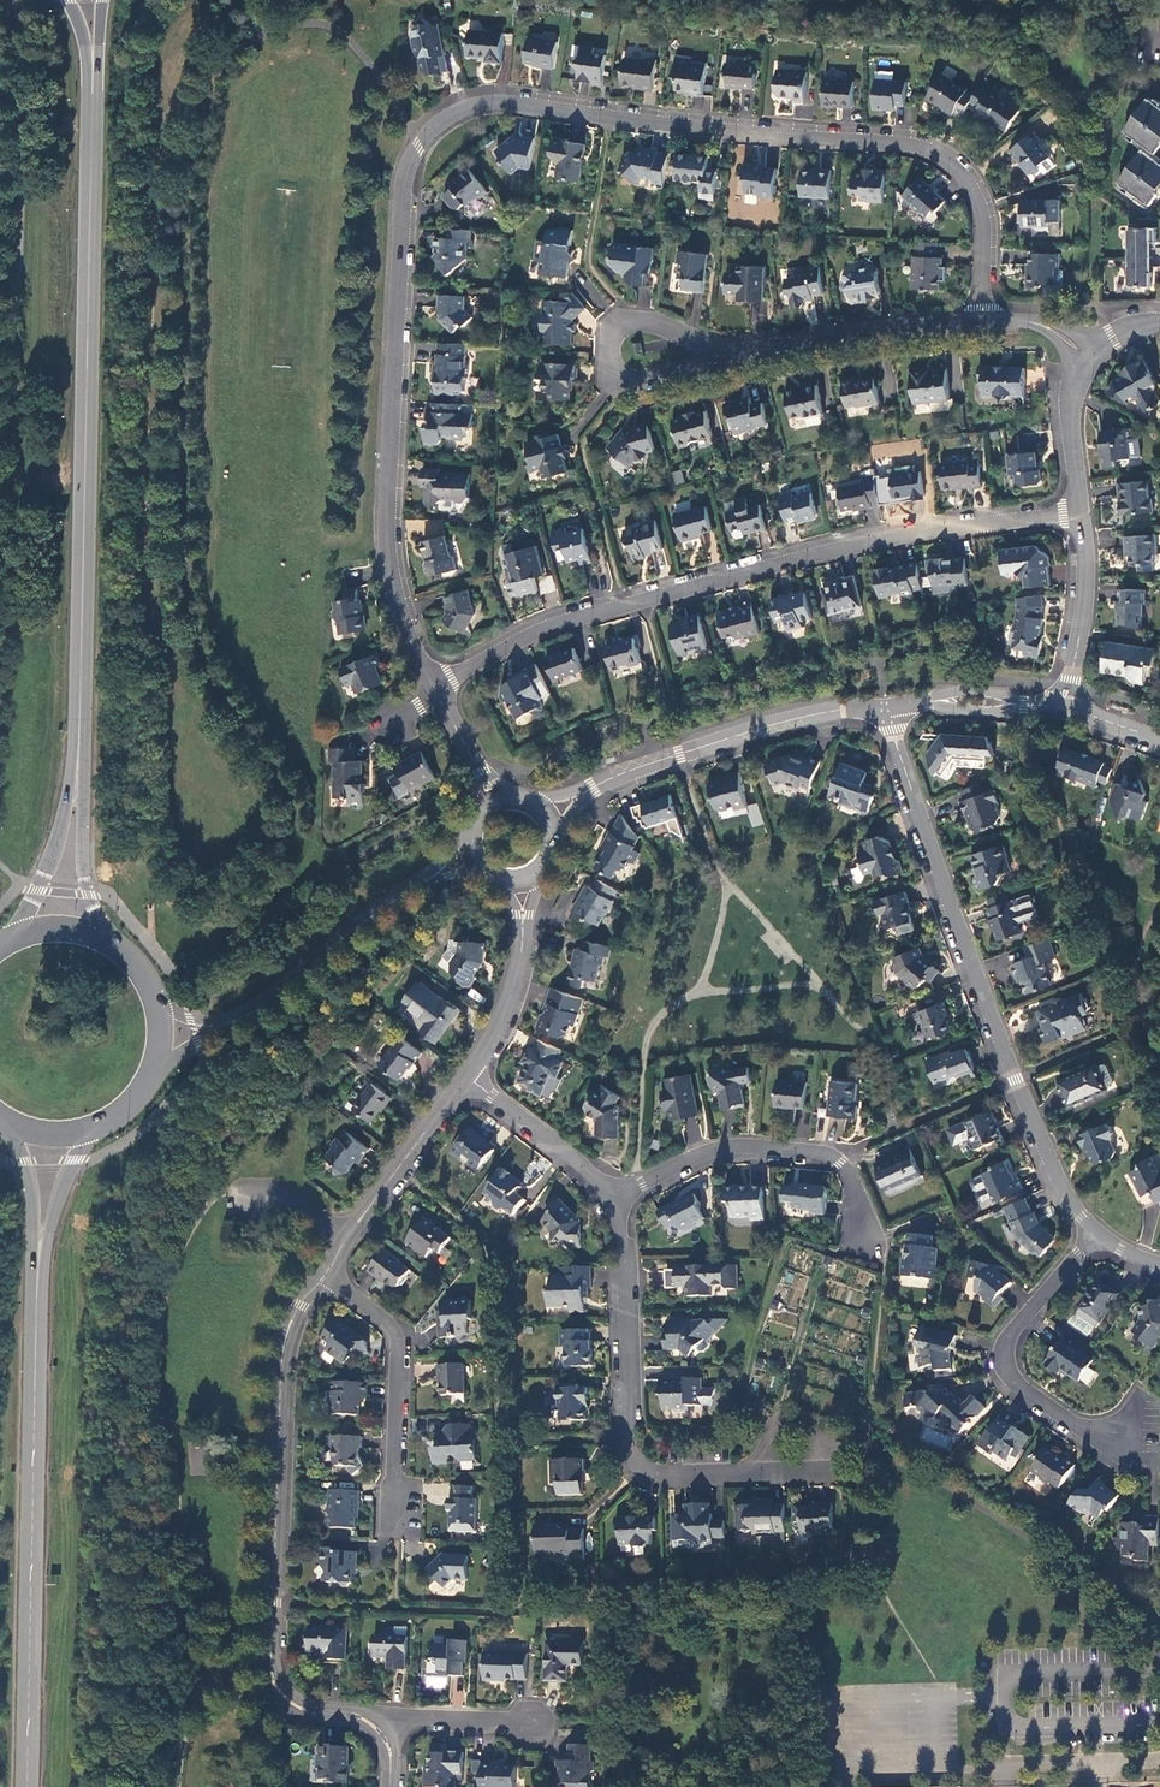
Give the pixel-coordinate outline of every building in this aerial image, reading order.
[(444,55),(438,24),(432,26),(424,20),(417,25),(414,31),(413,35),(412,38),(412,42),(413,45),(415,50),(418,54),(421,57),(419,60),(421,70),(428,75),(443,72),(440,56),(444,55)] [(503,33),(468,31),(466,56),(486,58),(486,62),(501,62),(503,33)] [(556,42),(527,38),(524,63),(539,65),(539,66),(553,68),(556,42)] [(601,83),(605,55),(593,53),(593,48),(581,46),(580,57),(576,60),(573,60),(573,61),(572,64),(575,64),(578,68),(577,80),(601,83)] [(652,90),(655,60),(647,59),(646,61),(623,58),(620,84),(640,86),(640,89),(652,90)] [(675,90),(691,92),(703,93),(706,63),(691,62),(690,66),(674,65),(672,77),(676,81),(675,90)] [(750,66),(724,63),(723,74),(726,78),(726,86),(754,89),(755,73),(750,72),(750,66)] [(803,104),(806,72),(775,69),(774,92),(777,97),(792,98),(792,103),(803,104)] [(953,112),(961,117),(968,106),(974,95),(951,81),(950,82),(940,77),(938,77),(936,78),(935,81),(930,82),(927,88),(928,93),(925,99),(951,115),(953,112)] [(853,81),(824,79),(822,106),(834,107),(834,105),(852,107),(853,81)] [(906,82),(875,80),(874,109),(895,110),(895,105),(905,105),(906,82)] [(998,92),(982,82),(974,95),(968,106),(974,111),(973,114),(982,120),(986,118),(996,125),(997,124),(1006,130),(1019,110),(999,97),(998,92)] [(1159,107),(1159,105),(1159,102),(1155,99),(1153,102),(1148,98),(1139,110),(1141,111),(1134,121),(1132,120),(1124,131),(1129,135),(1127,138),(1133,142),(1135,140),(1155,154),(1159,146),(1159,108),(1159,107)] [(1034,132),(1009,151),(1015,159),(1018,157),(1023,163),(1022,164),(1030,174),(1033,174),(1040,169),(1040,165),(1051,157),(1041,145),(1041,141),(1034,132)] [(529,168),(534,138),(519,136),(519,139),(511,137),(495,150),(500,157),(501,161),(511,174),(518,169),(526,170),(527,168),(529,168)] [(579,182),(585,144),(566,141),(566,139),(553,137),(550,155),(555,156),(555,161),(557,164),(555,177),(579,182)] [(1142,149),(1133,161),(1135,163),(1127,173),(1125,171),(1118,183),(1123,187),(1121,190),(1126,195),(1129,191),(1149,206),(1157,194),(1155,193),(1159,186),(1159,163),(1142,149)] [(657,183),(663,184),(667,156),(657,154),(657,152),(644,150),(644,152),(637,151),(636,153),(628,152),(622,157),(621,171),(634,184),(640,177),(652,179),(652,182),(657,183)] [(708,157),(676,154),(674,179),(701,182),(700,192),(714,193),(716,173),(707,171),(708,157)] [(772,197),(775,169),(756,167),(754,164),(747,164),(743,167),(741,178),(745,182),(744,192),(757,194),(760,196),(772,197)] [(829,197),(830,170),(819,169),(818,172),(801,172),(799,195),(829,197)] [(487,192),(469,170),(450,186),(452,189),(442,197),(453,209),(458,209),(464,204),(465,205),(474,198),(479,198),(487,192)] [(883,201),(884,173),(862,172),(862,176),(852,176),(850,193),(861,194),(861,200),(883,201)] [(935,190),(921,178),(915,185),(913,184),(903,196),(912,204),(912,207),(918,212),(921,212),(927,217),(934,210),(936,212),(945,202),(934,192),(935,190)] [(714,201),(714,193),(700,192),(699,199),(714,201)] [(1060,222),(1060,200),(1034,200),(1034,201),(1022,201),(1022,226),(1033,227),(1036,229),(1049,229),(1050,222),(1060,222)] [(938,216),(936,212),(934,210),(927,217),(933,222),(938,216)] [(1128,249),(1128,257),(1148,257),(1148,249),(1155,249),(1154,243),(1157,242),(1157,228),(1128,229),(1128,239),(1127,239),(1127,249),(1128,249)] [(572,233),(548,229),(546,241),(539,241),(536,262),(541,262),(540,274),(567,277),(569,262),(567,260),(568,245),(571,246),(572,233)] [(470,240),(471,231),(447,230),(446,238),(435,238),(434,248),(437,248),(437,253),(433,257),(449,275),(466,260),(467,247),(467,240),(470,240)] [(936,257),(937,242),(915,242),(915,256),(913,256),(912,288),(938,289),(938,280),(944,279),(945,266),(941,266),(941,257),(936,257)] [(612,243),(611,252),(627,254),(628,245),(612,243)] [(653,248),(628,245),(627,254),(611,252),(610,263),(618,272),(626,274),(625,280),(630,284),(644,285),(646,273),(650,273),(653,248)] [(703,292),(708,255),(678,251),(676,263),(680,263),(678,277),(684,278),(683,290),(703,292)] [(1060,254),(1030,254),(1030,272),(1027,272),(1027,287),(1043,287),(1045,285),(1055,285),(1055,270),(1060,270),(1060,254)] [(1148,267),(1148,257),(1128,257),(1128,267),(1127,268),(1127,277),(1128,277),(1128,287),(1151,287),(1151,273),(1149,273),(1149,267),(1148,267)] [(823,293),(819,265),(806,267),(806,269),(795,271),(796,279),(785,281),(786,289),(792,293),(793,297),(791,299),(792,309),(801,307),(803,304),(803,299),(812,297),(812,295),(823,293)] [(763,299),(764,268),(739,266),(738,274),(725,273),(724,293),(737,293),(738,301),(747,301),(750,298),(763,299)] [(861,300),(871,298),(875,292),(878,292),(877,287),(875,286),(874,277),(875,273),(875,271),(871,271),(870,268),(852,270),(845,275),(841,286),(846,289),(848,300),(860,299),(861,300)] [(465,297),(441,295),(440,319),(453,332),(462,323),(464,326),(472,317),(465,310),(465,297)] [(572,320),(585,308),(574,295),(566,302),(543,300),(540,343),(570,345),(571,331),(571,323),(572,320)] [(753,320),(768,317),(765,302),(750,305),(753,320)] [(644,354),(642,344),(641,342),(634,344),(637,356),(644,354)] [(465,364),(466,345),(437,343),(436,363),(433,363),(432,381),(435,381),(435,394),(459,395),(463,391),(464,377),(467,377),(468,364),(465,364)] [(1156,384),(1142,359),(1129,366),(1132,371),(1129,373),(1126,373),(1117,377),(1119,379),(1113,382),(1107,393),(1127,404),(1136,400),(1142,410),(1146,411),(1150,409),(1151,410),(1155,408),(1154,407),(1158,405),(1159,400),(1154,389),(1156,384)] [(575,365),(539,363),(539,378),(543,378),(543,391),(556,392),(556,399),(569,400),(570,380),(574,380),(575,365)] [(1023,395),(1023,368),(1003,368),(1003,369),(994,369),(994,366),(978,366),(978,379),(981,380),(982,395),(994,395),(997,399),(1005,399),(1009,395),(1023,395)] [(948,400),(946,370),(931,371),(924,372),(923,368),(909,370),(913,403),(948,400)] [(878,404),(874,379),(853,382),(853,379),(841,381),(845,407),(854,406),(857,407),(878,404)] [(803,418),(819,415),(816,403),(819,399),(815,384),(798,388),(797,386),(785,389),(791,417),(802,415),(803,418)] [(737,401),(723,405),(727,416),(729,417),(733,429),(744,427),(745,430),(757,427),(757,425),(767,423),(762,403),(751,405),(750,401),(741,404),(737,401)] [(462,413),(462,405),(427,403),(427,411),(424,411),(424,420),(430,421),(430,427),(425,427),(424,443),(435,444),(441,440),(441,437),(451,437),(453,439),(462,440),(465,438),(466,427),(472,427),(472,414),(462,413)] [(705,411),(671,420),(679,448),(688,446),(690,442),(707,437),(705,427),(708,421),(705,411)] [(655,449),(648,425),(631,430),(632,433),(626,435),(623,432),(608,449),(628,466),(634,459),(643,459),(645,451),(655,449)] [(1129,428),(1099,432),(1104,467),(1115,466),(1115,460),(1130,458),(1128,440),(1130,439),(1129,428)] [(567,472),(557,434),(548,436),(544,434),(536,436),(533,440),(534,443),(525,446),(529,457),(525,458),(529,473),(541,469),(544,477),(567,472)] [(1033,452),(1034,435),(1018,435),(1018,451),(1033,452)] [(1035,452),(1007,455),(1009,475),(1014,474),(1016,486),(1037,484),(1041,481),(1039,470),(1037,470),(1035,452)] [(981,487),(978,459),(967,460),(967,461),(939,465),(942,488),(959,486),(960,488),(971,487),(971,488),(981,487)] [(468,497),(469,474),(450,473),(450,475),(439,474),(439,469),(421,469),(421,486),(426,487),(426,502),(437,503),(441,499),(454,499),(454,502),(462,502),(468,497)] [(675,485),(684,482),(681,469),(671,472),(675,485)] [(923,496),(919,471),(890,476),(893,498),(911,495),(912,497),(923,496)] [(868,502),(878,500),(874,476),(863,477),(864,483),(837,488),(841,511),(858,508),(859,510),(869,508),(868,502)] [(1147,481),(1120,484),(1122,501),(1119,502),(1121,515),(1148,512),(1146,502),(1149,499),(1150,499),(1147,481)] [(780,498),(786,522),(798,519),(802,521),(814,518),(817,514),(811,493),(793,497),(792,494),(780,498)] [(766,527),(760,504),(749,507),(746,497),(735,499),(737,510),(726,513),(731,530),(742,527),(744,533),(766,527)] [(705,506),(673,515),(681,541),(695,537),(694,535),(712,530),(705,506)] [(869,524),(878,524),(878,508),(869,508),(869,524)] [(662,549),(655,520),(640,524),(638,527),(624,531),(627,542),(630,544),(634,559),(645,556),(645,553),(662,549)] [(566,532),(564,527),(551,531),(556,550),(564,548),(567,559),(568,561),(578,558),(580,564),(591,561),(582,528),(566,532)] [(445,535),(422,541),(426,560),(424,564),(427,574),(430,576),(456,569),(452,556),(450,555),(445,535)] [(1156,535),(1125,537),(1125,555),(1129,555),(1130,566),(1153,564),(1153,554),(1157,554),(1156,535)] [(511,543),(502,545),(502,554),(506,570),(510,569),(506,554),(515,551),(514,545),(511,543)] [(543,575),(536,546),(515,551),(506,554),(510,569),(506,570),(508,579),(515,583),(518,595),(538,590),(535,577),(543,575)] [(1036,546),(1000,550),(1003,574),(1010,576),(1017,573),(1024,578),(1026,588),(1050,585),(1048,566),(1050,566),(1049,556),(1036,546)] [(564,548),(556,550),(559,561),(567,559),(564,548)] [(967,585),(964,558),(943,561),(943,558),(926,560),(927,573),(931,575),(933,586),(954,584),(954,587),(967,585)] [(912,590),(921,589),(917,564),(896,567),(896,568),(888,569),(887,567),(874,570),(878,597),(888,595),(888,594),(899,592),(900,595),(912,593),(912,590)] [(542,593),(555,590),(551,576),(538,579),(542,593)] [(508,579),(506,583),(509,595),(512,597),(518,595),(515,583),(508,579)] [(861,606),(855,580),(844,583),(843,580),(832,583),(833,586),(822,589),(829,614),(861,606)] [(1145,589),(1118,590),(1118,625),(1129,625),(1132,627),(1142,627),(1142,602),(1145,602),(1145,589)] [(362,618),(357,590),(344,592),(345,600),(334,602),(335,608),(334,611),(335,619),(338,620),(340,632),(352,631),(355,633),(366,630),(363,618),(362,618)] [(474,614),(468,590),(446,595),(449,608),(443,620),(463,632),(474,614)] [(779,598),(770,600),(775,618),(781,616),(784,618),(787,630),(802,627),(800,621),(811,617),(804,593),(797,594),(798,595),(794,596),(792,592),(778,596),(779,598)] [(1043,606),(1042,595),(1017,598),(1018,605),(1014,625),(1017,630),(1016,631),(1013,648),(1024,650),(1024,654),(1039,657),(1042,642),(1039,641),(1043,619),(1041,618),(1043,606)] [(759,633),(750,601),(738,604),(740,610),(718,616),(723,638),(734,635),(741,633),(747,636),(759,633)] [(707,647),(699,617),(686,620),(687,623),(671,627),(676,643),(680,646),(683,654),(707,647)] [(641,662),(634,637),(624,640),(620,638),(619,640),(615,641),(614,637),(604,640),(611,667),(626,664),(630,665),(641,662)] [(1156,650),(1149,649),(1149,652),(1133,650),(1133,646),(1107,642),(1103,670),(1127,675),(1132,681),(1145,683),(1148,664),(1154,664),(1156,650)] [(573,648),(545,658),(553,680),(582,670),(573,648)] [(376,655),(340,669),(347,685),(353,682),(358,694),(383,684),(378,674),(376,675),(373,669),(380,666),(376,655)] [(539,700),(550,694),(535,664),(516,674),(518,677),(502,685),(499,696),(503,703),(508,701),(517,718),(530,712),(534,713),(541,709),(542,705),(539,700)] [(986,761),(987,755),(987,745),(990,745),(987,737),(942,734),(942,740),(939,740),(928,755),(935,777),(937,774),(942,776),(953,759),(986,761)] [(361,784),(361,762),(353,761),(353,749),(351,749),(350,744),(342,743),(342,749),(329,749),(329,762),(335,762),(335,798),(348,798),(348,805),(362,805),(362,784),(361,784)] [(1096,787),(1097,782),(1103,765),(1104,763),(1065,749),(1064,750),(1060,752),(1059,757),(1061,761),(1058,767),(1060,771),(1077,777),(1076,780),(1096,787)] [(398,775),(390,779),(401,798),(409,793),(410,789),(419,784),(423,785),(436,777),(422,751),(412,757),(411,759),(407,762),(405,761),(394,767),(398,775)] [(808,795),(820,762),(809,758),(807,763),(790,757),(766,764),(770,776),(772,777),(775,785),(786,782),(790,784),(790,785),(799,788),(798,792),(808,795)] [(840,764),(830,793),(839,797),(838,800),(858,807),(859,810),(868,813),(874,798),(873,796),(868,794),(871,785),(864,783),(866,774),(865,772),(843,764),(840,764)] [(1097,782),(1106,785),(1111,769),(1103,765),(1097,782)] [(734,810),(742,809),(739,795),(743,791),(739,773),(727,776),(728,780),(708,786),(716,809),(719,811),(733,807),(734,810)] [(1142,820),(1148,802),(1144,801),(1145,794),(1139,780),(1125,787),(1116,783),(1110,800),(1118,802),(1116,811),(1119,820),(1129,815),(1142,820)] [(986,792),(983,783),(961,791),(964,800),(961,801),(964,813),(969,812),(971,819),(969,822),(971,828),(979,832),(989,829),(989,826),(996,824),(999,817),(997,807),(999,804),(995,789),(986,792)] [(654,801),(632,808),(635,818),(637,817),(639,822),(641,821),(643,827),(648,825),(649,827),(667,821),(669,825),(667,826),(669,829),(670,829),(671,832),(672,832),(684,838),(674,806),(672,807),(671,804),(673,804),(670,795),(660,799),(660,800),(655,802),(654,801)] [(752,826),(763,824),(758,802),(747,805),(752,826)] [(634,846),(639,836),(621,814),(610,833),(610,832),(601,847),(605,849),(603,854),(595,868),(614,878),(619,869),(621,870),(625,869),(629,862),(633,864),(639,853),(633,850),(635,846),(634,846)] [(858,854),(864,875),(873,872),(875,877),(887,874),(888,878),(904,872),(900,861),(894,858),(891,848),(892,848),(891,843),(879,836),(864,841),(867,851),(858,854)] [(1003,845),(974,854),(979,866),(975,867),(978,875),(976,876),(975,879),(978,889),(981,890),(998,884),(1002,876),(1002,874),(1010,871),(1006,858),(1008,858),(1003,845)] [(612,900),(617,891),(597,879),(592,889),(588,887),(584,894),(584,897),(583,899),(577,901),(573,909),(573,913),(587,920),(587,919),(597,924),(604,913),(606,914),(613,901),(612,900)] [(905,891),(875,901),(879,915),(882,914),(888,929),(899,926),(902,934),(916,930),(910,914),(909,914),(907,910),(911,908),(905,891)] [(1000,895),(985,899),(987,906),(1002,902),(1000,895)] [(1014,900),(987,909),(998,940),(1021,933),(1015,912),(1017,911),(1014,900)] [(485,944),(470,941),(470,934),(458,932),(457,941),(460,941),(459,952),(451,962),(452,971),(457,976),(458,980),(466,986),(470,986),(476,978),(476,974),(482,963),(478,960),(484,952),(485,944)] [(1055,958),(1048,939),(1025,947),(1029,958),(1013,964),(1020,983),(1023,982),(1028,993),(1052,985),(1052,983),(1053,979),(1050,971),(1046,970),(1044,963),(1055,958)] [(443,957),(451,962),(459,952),(460,941),(457,941),(450,940),(449,948),(443,957)] [(609,957),(611,947),(584,941),(581,950),(575,949),(573,961),(575,961),(573,969),(572,969),(569,985),(583,988),(585,979),(596,981),(600,967),(602,965),(604,956),(609,957)] [(917,949),(894,957),(898,965),(895,967),(897,972),(903,978),(902,980),(913,989),(918,987),(925,979),(929,982),(939,971),(926,961),(925,962),(920,958),(917,949)] [(420,989),(419,983),(418,982),(403,1004),(427,1021),(421,1030),(438,1042),(460,1010),(447,1001),(443,1001),(436,996),(430,996),(420,989)] [(436,996),(419,983),(420,989),(430,996),(436,996)] [(471,988),(467,994),(479,1002),(483,996),(471,988)] [(574,1027),(584,1000),(551,988),(547,1000),(549,1005),(546,1013),(541,1015),(536,1029),(561,1038),(567,1035),(571,1026),(574,1027)] [(1051,1006),(1038,1011),(1044,1027),(1039,1029),(1045,1043),(1062,1037),(1062,1033),(1071,1030),(1072,1032),(1086,1028),(1082,1016),(1087,1014),(1087,1012),(1090,1007),(1086,998),(1082,996),(1081,993),(1051,1005),(1051,1006)] [(893,1007),(899,1022),(920,1014),(916,1002),(907,1005),(906,1002),(893,1007)] [(944,1002),(931,1007),(930,1010),(920,1014),(923,1023),(922,1026),(926,1037),(930,1038),(940,1035),(943,1036),(951,1032),(945,1015),(948,1013),(944,1002)] [(400,1037),(380,1065),(400,1080),(413,1062),(415,1063),(421,1053),(400,1037)] [(558,1061),(563,1051),(538,1040),(533,1049),(530,1048),(524,1063),(527,1064),(519,1082),(531,1088),(530,1091),(541,1096),(551,1075),(557,1078),(563,1063),(558,1061)] [(974,1070),(966,1049),(948,1056),(947,1053),(927,1061),(932,1074),(939,1072),(942,1080),(954,1075),(957,1077),(974,1070)] [(1097,1065),(1058,1082),(1068,1106),(1107,1090),(1097,1065)] [(723,1109),(746,1106),(742,1090),(744,1082),(751,1081),(749,1068),(730,1071),(725,1068),(714,1070),(709,1077),(711,1087),(720,1092),(723,1109)] [(698,1115),(690,1074),(663,1080),(665,1091),(661,1092),(664,1110),(669,1110),(671,1121),(698,1115)] [(807,1083),(777,1080),(774,1107),(788,1108),(789,1105),(794,1106),(794,1108),(804,1109),(807,1083)] [(828,1116),(858,1118),(859,1105),(856,1105),(858,1084),(831,1081),(828,1116)] [(392,1099),(372,1084),(353,1109),(371,1122),(383,1106),(385,1108),(392,1099)] [(620,1097),(599,1085),(587,1106),(587,1112),(597,1117),(597,1136),(620,1136),(619,1107),(616,1104),(620,1097)] [(902,1120),(898,1111),(892,1114),(895,1123),(902,1120)] [(992,1111),(948,1130),(954,1144),(969,1138),(973,1146),(977,1148),(1001,1138),(995,1123),(997,1122),(992,1111)] [(1091,1127),(1077,1134),(1085,1151),(1087,1150),(1093,1162),(1098,1164),(1114,1157),(1116,1152),(1111,1140),(1113,1139),(1113,1136),(1114,1133),(1111,1127),(1107,1126),(1106,1123),(1094,1129),(1091,1127)] [(480,1172),(494,1152),(479,1140),(481,1138),(470,1129),(453,1152),(461,1157),(461,1162),(467,1166),(471,1166),(480,1172)] [(369,1149),(345,1132),(340,1139),(338,1137),(333,1144),(333,1147),(325,1158),(334,1164),(336,1174),(351,1172),(350,1168),(359,1156),(363,1158),(369,1149)] [(922,1176),(910,1148),(899,1153),(901,1157),(888,1163),(886,1161),(883,1160),(874,1164),(886,1190),(896,1186),(897,1189),(900,1188),(904,1189),(910,1186),(910,1183),(913,1182),(912,1180),(922,1176)] [(899,1153),(883,1160),(886,1161),(888,1163),(901,1157),(899,1153)] [(1158,1170),(1151,1158),(1141,1162),(1139,1168),(1129,1173),(1142,1197),(1152,1192),(1159,1201),(1159,1200),(1159,1171),(1158,1170)] [(994,1201),(1023,1189),(1018,1177),(1014,1179),(1006,1160),(992,1166),(993,1169),(983,1174),(983,1175),(973,1179),(971,1183),(974,1190),(978,1191),(988,1187),(994,1201)] [(504,1170),(485,1194),(493,1201),(494,1208),(499,1211),(506,1211),(514,1216),(525,1201),(516,1194),(520,1189),(524,1188),(523,1184),(504,1170)] [(924,1180),(922,1176),(912,1180),(913,1182),(910,1183),(910,1186),(924,1180)] [(812,1214),(825,1215),(827,1191),(826,1189),(801,1186),(801,1190),(793,1190),(784,1189),(783,1203),(793,1203),(793,1209),(808,1211),(812,1214)] [(888,1196),(904,1189),(900,1188),(897,1189),(896,1186),(886,1190),(888,1196)] [(765,1221),(763,1189),(750,1190),(750,1192),(742,1192),(742,1187),(726,1188),(726,1204),(731,1205),(732,1219),(750,1218),(751,1221),(765,1221)] [(675,1204),(657,1213),(663,1224),(671,1220),(674,1225),(676,1229),(684,1232),(696,1226),(695,1224),(704,1220),(698,1208),(699,1203),(695,1196),(676,1205),(675,1204)] [(1033,1213),(1026,1198),(1004,1207),(1018,1240),(1034,1254),(1036,1253),(1040,1257),(1053,1242),(1053,1238),(1040,1226),(1034,1213),(1033,1213)] [(558,1200),(549,1208),(553,1212),(550,1215),(543,1222),(552,1233),(552,1242),(566,1243),(571,1248),(581,1248),(581,1234),(577,1234),(578,1227),(578,1223),(573,1218),(575,1216),(558,1200)] [(450,1239),(424,1219),(407,1243),(426,1258),(432,1250),(439,1254),(450,1239)] [(666,1230),(674,1225),(671,1220),(663,1224),(666,1230)] [(932,1237),(909,1234),(906,1260),(903,1260),(901,1276),(928,1279),(929,1264),(935,1265),(937,1250),(931,1249),(932,1237)] [(385,1251),(369,1272),(377,1278),(380,1278),(393,1287),(399,1286),(410,1271),(400,1264),(401,1262),(385,1251)] [(972,1262),(968,1278),(978,1281),(976,1292),(986,1294),(985,1300),(995,1309),(1003,1299),(1000,1296),(1011,1284),(996,1271),(995,1272),(992,1269),(991,1269),(991,1267),(972,1262)] [(687,1271),(676,1271),(676,1286),(687,1286),(688,1298),(711,1297),(711,1289),(714,1286),(724,1286),(726,1289),(731,1289),(737,1289),(737,1266),(703,1268),(701,1270),(697,1271),(694,1268),(687,1268),(687,1271)] [(591,1289),(590,1268),(560,1268),(560,1278),(550,1278),(550,1289),(548,1289),(548,1308),(570,1308),(570,1313),(584,1313),(584,1299),(588,1299),(588,1289),(591,1289)] [(676,1289),(676,1286),(676,1271),(666,1272),(666,1289),(676,1289)] [(1101,1322),(1120,1295),(1100,1282),(1094,1291),(1092,1290),(1086,1298),(1088,1300),(1082,1309),(1101,1322)] [(472,1321),(471,1302),(465,1298),(460,1302),(447,1302),(444,1306),(445,1313),(445,1320),(439,1321),(440,1340),(455,1339),(455,1336),(468,1335),(467,1321),(472,1321)] [(1151,1303),(1152,1306),(1140,1309),(1142,1321),(1133,1334),(1143,1341),(1142,1343),(1152,1350),(1159,1337),(1159,1301),(1151,1303)] [(353,1332),(337,1320),(323,1339),(329,1344),(329,1349),(327,1352),(344,1364),(349,1357),(368,1354),(367,1343),(359,1344),(357,1336),(354,1336),(353,1332)] [(665,1336),(665,1350),(680,1349),(688,1358),(696,1350),(696,1344),(702,1338),(707,1342),(727,1321),(691,1322),(689,1324),(681,1325),(681,1323),(670,1324),(671,1335),(665,1336)] [(956,1337),(921,1328),(917,1347),(921,1348),(922,1355),(920,1357),(922,1368),(937,1366),(938,1372),(951,1370),(950,1355),(951,1350),(953,1350),(956,1337)] [(567,1367),(573,1367),(593,1367),(592,1342),(591,1342),(590,1331),(561,1332),(562,1348),(566,1348),(567,1367)] [(711,1346),(707,1342),(702,1338),(696,1344),(696,1350),(700,1353),(704,1353),(711,1346)] [(1093,1362),(1063,1341),(1049,1360),(1049,1361),(1046,1366),(1058,1375),(1062,1370),(1079,1382),(1093,1362)] [(464,1365),(439,1367),(439,1379),(441,1378),(442,1396),(466,1395),(464,1365)] [(702,1379),(680,1380),(664,1381),(664,1387),(660,1387),(660,1397),(663,1397),(664,1411),(674,1411),(677,1414),(685,1414),(688,1411),(688,1407),(710,1406),(716,1389),(702,1390),(702,1379)] [(368,1384),(333,1383),(333,1392),(330,1392),(329,1405),(335,1405),(336,1416),(359,1416),(360,1396),(367,1396),(368,1384)] [(577,1385),(557,1386),(557,1400),(560,1403),(559,1404),(559,1405),(559,1418),(559,1419),(572,1419),(572,1422),(586,1421),(586,1402),(588,1401),(588,1388),(577,1389),(577,1385)] [(905,1396),(907,1411),(917,1409),(929,1421),(934,1420),(936,1419),(949,1426),(949,1430),(955,1435),(960,1435),(969,1425),(967,1423),(969,1420),(975,1420),(985,1410),(972,1398),(964,1407),(957,1400),(954,1399),(945,1391),(934,1392),(929,1396),(927,1393),(905,1396)] [(559,1405),(550,1405),(547,1408),(547,1415),(550,1418),(559,1418),(559,1405)] [(1014,1431),(998,1420),(992,1429),(991,1429),(979,1446),(992,1455),(994,1452),(1008,1461),(1015,1451),(1018,1453),(1029,1437),(1016,1429),(1014,1431)] [(470,1425),(449,1426),(443,1433),(440,1433),(441,1444),(443,1444),(444,1449),(433,1450),(433,1465),(450,1464),(449,1457),(453,1457),(459,1462),(476,1461),(475,1441),(471,1441),(470,1425)] [(361,1438),(332,1437),(331,1448),(334,1452),(334,1464),(337,1467),(358,1468),(358,1457),(360,1457),(360,1449),(361,1449),(361,1438)] [(1064,1461),(1045,1448),(1036,1461),(1037,1462),(1031,1471),(1040,1477),(1039,1479),(1048,1485),(1049,1483),(1059,1489),(1075,1466),(1065,1460),(1064,1461)] [(583,1461),(551,1462),(551,1474),(557,1474),(558,1485),(558,1496),(582,1496),(582,1473),(584,1473),(583,1461)] [(1118,1497),(1104,1487),(1103,1488),(1096,1483),(1090,1491),(1080,1490),(1069,1506),(1080,1513),(1091,1516),(1098,1521),(1104,1512),(1107,1513),(1118,1497)] [(476,1533),(477,1501),(474,1500),(474,1488),(456,1487),(455,1499),(455,1504),(449,1505),(448,1512),(450,1512),(449,1532),(476,1533)] [(359,1492),(329,1491),(329,1514),(331,1516),(331,1529),(356,1530),(357,1511),(359,1510),(359,1492)] [(775,1532),(785,1532),(785,1506),(760,1506),(760,1503),(746,1503),(746,1506),(736,1507),(737,1529),(739,1532),(758,1531),(758,1536),(775,1535),(775,1532)] [(832,1535),(832,1504),(817,1504),(817,1509),(812,1509),(811,1508),(793,1509),(793,1523),(800,1523),(801,1534),(810,1534),(814,1536),(832,1535)] [(712,1521),(712,1515),(710,1515),(710,1505),(696,1505),(695,1510),(684,1510),(684,1515),(673,1516),(673,1541),(686,1541),(687,1539),(698,1539),(698,1548),(712,1547),(712,1539),(712,1521)] [(630,1519),(616,1519),(616,1529),(620,1532),(620,1546),(633,1546),(636,1549),(644,1548),(648,1545),(652,1545),(652,1532),(656,1532),(655,1518),(638,1519),(638,1520),(630,1521),(630,1519)] [(1149,1546),(1158,1546),(1158,1538),(1159,1519),(1147,1518),(1147,1528),(1139,1528),(1139,1525),(1124,1524),(1120,1529),(1120,1539),(1113,1539),(1113,1551),(1123,1551),(1123,1557),(1136,1558),(1136,1562),(1149,1562),(1149,1546)] [(712,1539),(725,1539),(725,1521),(712,1521),(712,1539)] [(557,1526),(535,1526),(535,1553),(540,1557),(569,1556),(569,1560),(584,1560),(583,1529),(568,1530),(569,1532),(562,1532),(557,1526)] [(673,1548),(698,1548),(698,1539),(687,1539),(686,1541),(673,1541),(673,1548)] [(356,1554),(337,1553),(334,1550),(322,1550),(320,1552),(319,1565),(327,1574),(327,1583),(339,1584),(342,1587),(346,1588),(350,1584),(351,1574),(355,1571),(356,1554)] [(468,1581),(468,1557),(444,1557),(429,1571),(445,1588),(453,1581),(468,1581)] [(344,1663),(345,1631),(310,1630),(309,1655),(328,1656),(328,1663),(344,1663)] [(407,1672),(408,1639),(397,1639),(391,1632),(384,1638),(375,1638),(374,1651),(380,1656),(390,1657),(394,1661),(394,1671),(407,1672)] [(452,1649),(434,1648),(434,1662),(440,1663),(440,1672),(451,1672),(451,1678),(464,1679),(465,1660),(467,1660),(467,1644),(452,1644),(452,1649)] [(583,1667),(584,1646),(569,1646),(569,1644),(562,1644),(558,1646),(558,1656),(547,1656),(546,1678),(551,1683),(562,1684),(568,1678),(568,1669),(570,1667),(583,1667)] [(548,1645),(547,1656),(558,1656),(558,1646),(548,1645)] [(388,1671),(394,1671),(394,1661),(390,1657),(380,1656),(374,1651),(375,1661),(388,1662),(388,1671)] [(527,1655),(486,1655),(485,1683),(498,1684),(498,1682),(517,1682),(517,1681),(526,1681),(527,1655)] [(769,1693),(793,1692),(792,1680),(768,1681),(769,1693)] [(322,1748),(322,1759),(318,1759),(317,1769),(320,1771),(320,1782),(331,1783),(331,1786),(348,1786),(348,1778),(345,1771),(345,1769),(349,1769),(349,1750),(334,1750),(334,1749),(322,1748)] [(570,1748),(570,1764),(563,1764),(562,1770),(560,1770),(560,1785),(570,1785),(570,1786),(591,1786),(591,1776),(594,1773),(594,1764),(592,1764),(592,1748),(570,1748)] [(431,1756),(430,1775),(425,1775),(425,1786),(455,1786),(456,1776),(463,1777),(463,1755),(447,1755),(447,1757),(431,1756)] [(482,1768),(482,1786),(516,1786),(516,1769),(482,1768)]
